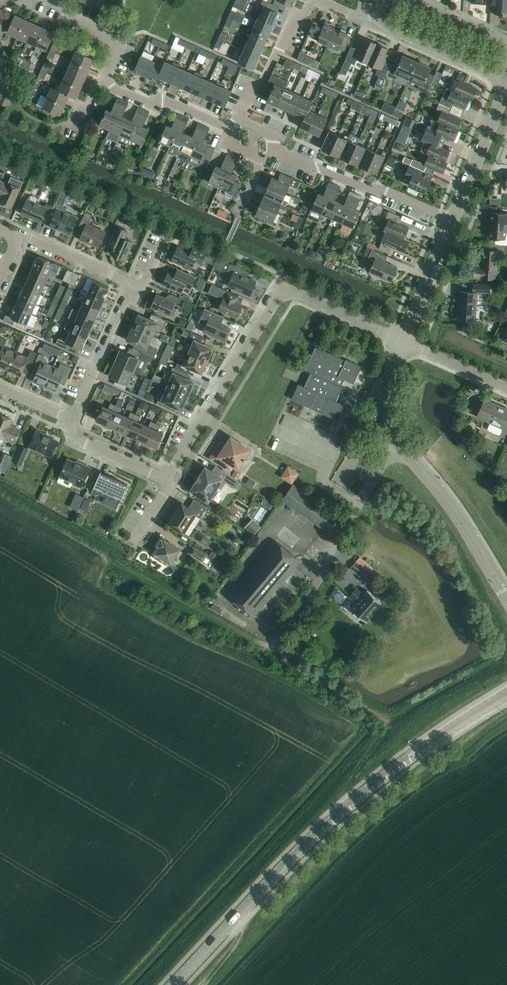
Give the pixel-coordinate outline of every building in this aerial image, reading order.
[(498,0),(497,13),(506,14),(506,0),(492,0),(498,0)] [(273,24),(278,13),(269,8),(260,5),(258,9),(261,10),(258,17),(273,24)] [(233,19),(236,12),(236,11),(231,9),(228,17),(233,19)] [(6,25),(9,20),(0,15),(0,22),(6,25)] [(17,37),(24,19),(14,15),(7,32),(17,37)] [(229,27),(233,19),(228,17),(224,24),(229,27)] [(268,35),(273,24),(258,17),(255,24),(252,23),(250,27),(268,35)] [(27,41),(34,23),(24,19),(17,37),(27,41)] [(310,29),(308,34),(308,35),(312,36),(317,39),(317,40),(327,44),(335,28),(330,25),(325,23),(326,21),(325,21),(323,26),(317,23),(313,21),(310,29)] [(37,46),(44,28),(34,23),(27,41),(37,46)] [(263,46),(268,35),(250,27),(248,31),(251,32),(248,39),(263,46)] [(47,50),(50,42),(54,32),(44,28),(37,46),(47,50)] [(345,32),(335,28),(327,44),(338,49),(338,48),(344,50),(350,38),(344,35),(346,30),(345,32)] [(223,41),(226,33),(221,31),(218,39),(223,41)] [(159,46),(161,41),(153,37),(151,42),(159,46)] [(185,46),(187,41),(179,38),(177,43),(185,46)] [(367,63),(376,43),(365,38),(362,45),(359,44),(360,43),(359,43),(357,48),(351,46),(347,55),(345,60),(339,74),(343,76),(344,74),(345,75),(351,62),(354,64),(357,58),(367,63)] [(220,48),(223,41),(218,39),(215,46),(220,48)] [(258,57),(263,46),(248,39),(245,46),(242,45),(240,49),(258,57)] [(167,49),(169,44),(161,41),(159,46),(167,49)] [(192,50),(195,45),(187,41),(185,46),(192,50)] [(387,56),(384,55),(387,48),(376,43),(367,63),(378,68),(375,74),(379,75),(375,85),(374,87),(380,90),(386,74),(387,74),(391,64),(385,61),(388,56),(387,56)] [(55,53),(58,47),(52,44),(50,50),(55,53)] [(207,56),(209,51),(201,48),(199,53),(207,56)] [(253,68),(258,57),(240,49),(239,53),(241,54),(238,61),(253,68)] [(7,58),(9,53),(4,50),(1,56),(7,58)] [(52,59),(55,53),(50,50),(47,56),(52,59)] [(89,68),(94,58),(77,50),(72,60),(89,68)] [(214,60),(217,55),(209,51),(207,56),(214,60)] [(13,61),(15,55),(9,53),(7,58),(13,61)] [(323,64),(325,58),(316,54),(313,59),(323,64)] [(391,64),(387,74),(395,78),(395,79),(406,84),(409,78),(417,61),(402,55),(400,60),(394,57),(391,64)] [(145,76),(152,61),(141,56),(134,71),(145,76)] [(229,66),(231,61),(223,58),(221,63),(229,66)] [(294,67),(296,63),(286,58),(283,65),(293,70),(294,67)] [(27,67),(29,62),(23,59),(21,65),(27,67)] [(85,78),(89,68),(72,60),(68,70),(85,78)] [(152,61),(145,76),(157,81),(159,76),(158,76),(163,66),(162,65),(152,61)] [(163,66),(158,76),(159,76),(170,81),(177,64),(173,62),(172,64),(165,61),(164,61),(162,65),(163,66)] [(236,69),(238,65),(231,61),(229,66),(236,69)] [(428,90),(432,80),(434,75),(428,72),(430,67),(417,61),(409,78),(420,83),(417,88),(426,92),(427,92),(428,90)] [(32,70),(33,69),(35,64),(29,62),(27,67),(32,70)] [(303,71),(305,67),(301,65),(296,63),(294,67),(299,70),(303,71)] [(46,72),(49,67),(43,64),(41,70),(46,72)] [(181,86),(187,71),(180,68),(181,65),(177,64),(170,81),(181,86)] [(315,64),(313,69),(326,74),(328,69),(315,64)] [(312,76),(314,71),(308,69),(305,67),(303,71),(306,73),(312,76)] [(44,78),(46,72),(41,70),(38,76),(44,78)] [(80,88),(85,78),(68,70),(63,80),(80,88)] [(438,82),(442,73),(436,70),(434,75),(432,80),(438,82)] [(191,91),(199,73),(195,71),(194,74),(187,71),(181,86),(191,91)] [(202,96),(209,81),(202,77),(203,75),(199,73),(191,91),(202,96)] [(277,105),(284,88),(287,81),(272,74),(266,85),(273,88),(267,101),(277,105)] [(76,98),(80,88),(63,80),(59,90),(69,94),(76,98)] [(472,99),(477,88),(459,80),(454,90),(454,91),(472,99)] [(216,84),(209,81),(202,96),(213,101),(221,83),(217,81),(216,84)] [(224,106),(224,105),(231,91),(224,87),(225,84),(221,83),(213,101),(224,106)] [(7,101),(10,95),(3,91),(5,89),(0,87),(0,103),(6,105),(7,101)] [(59,90),(51,87),(47,97),(64,104),(69,94),(59,90)] [(32,97),(34,91),(29,88),(26,94),(32,97)] [(286,109),(294,92),(284,88),(277,105),(286,109)] [(451,90),(447,88),(442,98),(439,103),(445,105),(450,108),(452,102),(468,109),(472,99),(454,91),(454,90),(451,89),(451,90)] [(295,114),(303,96),(294,92),(286,109),(295,114)] [(309,109),(313,101),(303,96),(295,114),(304,118),(308,109),(309,109)] [(405,96),(403,104),(411,106),(413,98),(405,96)] [(60,114),(64,104),(47,97),(43,107),(60,114)] [(109,129),(123,100),(117,97),(111,111),(106,108),(106,109),(100,107),(95,118),(101,120),(99,125),(109,129)] [(117,141),(120,134),(127,118),(122,116),(129,102),(123,100),(109,129),(106,137),(117,141)] [(360,112),(363,105),(354,101),(352,105),(351,105),(350,107),(360,112)] [(437,121),(455,129),(458,130),(463,119),(460,118),(447,113),(450,108),(445,105),(437,121)] [(130,138),(144,109),(138,106),(132,120),(127,118),(120,134),(130,138)] [(141,143),(144,136),(148,127),(143,125),(149,111),(144,109),(130,138),(141,143)] [(317,113),(309,109),(308,109),(304,118),(300,127),(309,131),(317,113)] [(170,146),(183,116),(177,113),(171,127),(166,124),(159,141),(170,146)] [(319,135),(323,126),(327,118),(317,113),(309,131),(319,135)] [(180,150),(188,134),(183,131),(189,118),(183,116),(170,146),(180,150)] [(290,116),(286,125),(291,127),(295,118),(290,116)] [(398,126),(400,121),(391,117),(389,122),(398,126)] [(427,127),(424,133),(438,140),(444,142),(446,137),(453,141),(456,142),(461,131),(458,130),(455,129),(437,121),(433,129),(427,127)] [(188,160),(191,155),(204,125),(198,122),(197,125),(192,136),(188,134),(180,150),(178,156),(188,160)] [(206,167),(214,149),(208,146),(209,143),(203,141),(210,127),(204,125),(191,155),(201,160),(199,164),(206,167)] [(331,152),(338,135),(328,131),(321,148),(331,152)] [(406,144),(409,137),(399,133),(398,134),(396,139),(406,144)] [(424,142),(421,150),(429,154),(444,161),(447,162),(452,152),(442,147),(441,147),(444,142),(438,140),(424,133),(421,140),(424,142)] [(340,156),(349,136),(345,135),(344,138),(338,135),(331,152),(340,156)] [(349,161),(357,144),(351,141),(353,138),(349,136),(340,156),(349,161)] [(358,165),(366,148),(357,144),(349,161),(358,165)] [(368,169),(375,152),(366,148),(358,165),(368,169)] [(381,164),(387,152),(383,150),(381,154),(375,152),(368,169),(377,173),(381,164)] [(219,186),(232,156),(227,154),(221,167),(215,165),(208,181),(219,186)] [(405,162),(410,164),(424,171),(426,165),(433,169),(442,173),(447,162),(444,161),(429,154),(424,164),(412,159),(404,156),(402,161),(405,162)] [(233,199),(234,196),(240,183),(234,180),(237,175),(232,172),(238,159),(232,156),(219,186),(226,189),(225,192),(227,197),(233,199)] [(424,192),(429,180),(421,176),(424,171),(410,164),(404,177),(410,180),(408,185),(424,192)] [(281,173),(278,179),(272,176),(268,186),(285,194),(289,184),(292,177),(281,172),(280,173),(281,173)] [(0,195),(1,194),(3,194),(2,195),(0,200),(0,202),(4,204),(5,206),(8,207),(10,206),(11,207),(16,198),(20,188),(8,182),(8,183),(0,180),(0,195)] [(321,213),(335,183),(329,181),(323,195),(318,192),(314,202),(311,208),(321,213)] [(35,193),(41,198),(50,188),(45,183),(35,193)] [(332,218),(339,202),(334,200),(341,186),(335,183),(321,213),(332,218)] [(286,205),(287,201),(283,199),(285,194),(268,186),(264,195),(286,205)] [(416,196),(418,191),(408,187),(406,191),(416,196)] [(342,223),(356,193),(350,190),(344,204),(339,202),(332,218),(342,223)] [(309,204),(312,199),(314,195),(309,193),(307,197),(304,202),(309,204)] [(353,227),(360,211),(355,209),(361,195),(356,193),(342,223),(353,227)] [(286,205),(264,195),(259,204),(277,212),(279,207),(285,210),(287,206),(286,205)] [(46,220),(47,218),(50,211),(53,206),(46,203),(45,206),(27,198),(21,213),(30,217),(30,216),(34,218),(33,218),(40,221),(42,218),(46,220)] [(53,206),(50,211),(47,218),(52,220),(49,226),(57,229),(58,227),(62,229),(62,230),(70,234),(74,224),(77,217),(65,211),(67,207),(54,202),(53,206)] [(307,210),(309,204),(304,202),(302,208),(301,208),(299,211),(305,214),(307,210)] [(272,222),(277,212),(259,204),(255,214),(272,222)] [(383,214),(385,209),(377,206),(375,211),(383,214)] [(113,221),(117,212),(110,209),(106,218),(113,221)] [(403,238),(408,227),(396,222),(399,215),(389,210),(386,217),(390,219),(385,230),(390,232),(403,238)] [(99,246),(103,237),(105,232),(88,224),(92,214),(85,211),(82,217),(78,226),(84,229),(79,239),(87,242),(87,241),(99,246)] [(491,212),(489,237),(495,238),(495,244),(506,245),(506,233),(506,223),(506,212),(491,212)] [(125,259),(132,242),(125,238),(128,231),(116,226),(108,243),(114,245),(110,253),(125,259)] [(390,232),(385,243),(382,241),(379,248),(389,253),(392,247),(404,252),(409,240),(403,238),(390,232)] [(495,244),(488,244),(488,250),(483,249),(481,266),(475,266),(474,276),(484,277),(496,278),(498,257),(501,257),(501,251),(506,251),(506,245),(495,244)] [(191,252),(178,246),(172,260),(191,268),(196,257),(202,260),(206,252),(193,246),(191,252)] [(391,281),(397,267),(385,261),(387,255),(372,248),(367,260),(373,263),(369,272),(391,281)] [(54,263),(38,256),(37,259),(35,258),(32,266),(49,273),(54,263)] [(220,272),(221,269),(225,261),(217,257),(213,265),(212,268),(220,272)] [(250,295),(250,293),(252,293),(254,289),(253,287),(256,281),(242,275),(245,269),(230,263),(224,275),(231,278),(228,285),(250,295)] [(49,273),(32,266),(33,267),(32,269),(31,268),(28,276),(44,283),(49,273)] [(69,282),(73,271),(67,269),(62,279),(69,282)] [(164,277),(162,281),(163,282),(162,284),(181,292),(184,285),(190,288),(195,277),(191,275),(182,271),(178,269),(175,274),(168,271),(166,277),(164,277)] [(75,285),(79,274),(73,271),(69,282),(75,285)] [(40,293),(44,283),(28,276),(24,283),(26,283),(24,286),(40,293)] [(87,278),(82,288),(88,291),(105,299),(108,291),(107,290),(109,287),(93,280),(87,278)] [(239,316),(241,310),(240,309),(242,304),(236,301),(239,295),(229,291),(212,283),(208,292),(223,299),(218,309),(227,313),(236,317),(237,315),(239,316)] [(490,291),(490,285),(474,283),(473,292),(460,291),(458,318),(468,319),(475,320),(477,291),(490,291)] [(40,293),(24,286),(23,289),(22,288),(19,295),(36,303),(40,293)] [(105,299),(88,291),(84,301),(101,308),(104,301),(102,301),(103,299),(105,299)] [(178,303),(181,298),(179,297),(170,293),(168,298),(157,293),(151,306),(160,310),(169,314),(170,313),(173,315),(176,309),(172,307),(175,302),(178,303)] [(31,313),(36,303),(19,295),(16,302),(17,303),(16,305),(15,305),(14,305),(31,313)] [(70,308),(78,310),(80,303),(72,301),(70,308)] [(97,316),(101,308),(84,301),(79,311),(95,318),(96,315),(97,316)] [(37,315),(31,313),(14,305),(11,313),(12,313),(11,316),(15,318),(12,324),(24,329),(26,323),(32,326),(37,315)] [(203,331),(214,336),(223,340),(229,327),(220,323),(223,317),(204,309),(204,310),(202,310),(200,311),(199,314),(200,316),(201,317),(199,321),(206,324),(203,331)] [(92,328),(95,321),(94,320),(95,318),(79,311),(75,321),(92,328)] [(167,320),(161,317),(151,313),(149,319),(138,314),(137,313),(133,321),(135,322),(133,326),(152,335),(155,329),(163,328),(167,320)] [(69,318),(65,328),(70,330),(87,338),(86,337),(87,335),(88,335),(92,328),(75,321),(69,318)] [(152,335),(133,326),(130,331),(129,331),(126,338),(127,339),(141,346),(139,351),(141,352),(154,358),(157,350),(148,345),(152,335)] [(84,346),(87,338),(70,330),(66,341),(58,338),(56,344),(63,347),(75,352),(77,346),(81,348),(82,345),(84,346)] [(208,360),(210,356),(212,355),(213,351),(213,349),(213,347),(204,343),(207,338),(191,331),(187,341),(192,344),(188,352),(208,360)] [(15,352),(3,347),(7,339),(0,336),(0,337),(0,366),(8,369),(15,352)] [(162,357),(161,360),(165,362),(167,362),(168,359),(174,346),(168,343),(162,357)] [(315,346),(310,357),(312,358),(310,362),(308,361),(305,369),(310,372),(304,386),(298,383),(291,399),(337,419),(344,404),(336,400),(342,386),(341,385),(344,379),(354,383),(361,366),(346,358),(345,360),(315,346)] [(133,371),(141,352),(139,351),(130,347),(128,353),(121,350),(115,362),(133,371)] [(30,368),(37,353),(31,350),(27,357),(15,352),(8,369),(20,375),(24,366),(30,368)] [(208,360),(188,352),(185,360),(181,358),(179,359),(175,367),(187,373),(188,374),(191,368),(202,373),(203,371),(205,371),(206,367),(206,365),(208,360)] [(45,384),(53,366),(47,363),(48,362),(47,358),(44,357),(45,356),(39,353),(34,364),(39,366),(33,381),(39,384),(40,382),(45,384)] [(125,389),(133,371),(115,362),(109,375),(115,378),(113,383),(125,389)] [(67,379),(72,368),(61,363),(58,368),(53,366),(45,384),(49,386),(49,388),(55,391),(61,376),(67,379)] [(187,395),(190,389),(192,388),(194,384),(193,382),(193,381),(185,377),(187,373),(175,367),(173,367),(165,384),(167,386),(187,395)] [(150,393),(157,374),(151,372),(144,391),(150,393)] [(185,401),(187,395),(167,386),(161,399),(159,398),(157,403),(170,409),(172,405),(181,409),(181,408),(184,407),(185,403),(185,401)] [(485,398),(481,407),(477,416),(490,422),(487,428),(488,430),(499,435),(500,434),(500,436),(506,439),(506,408),(485,398)] [(120,407),(123,401),(118,399),(116,405),(116,404),(106,426),(110,428),(111,426),(117,429),(123,415),(118,412),(120,407)] [(106,426),(116,404),(111,402),(108,408),(97,403),(91,415),(97,418),(96,420),(102,422),(101,424),(106,426)] [(126,435),(136,414),(131,411),(128,417),(123,415),(117,429),(122,431),(121,433),(126,435)] [(21,430),(10,425),(12,419),(0,414),(0,437),(3,438),(4,437),(15,442),(21,430)] [(137,438),(143,423),(138,421),(140,416),(136,414),(126,435),(130,437),(131,435),(137,438)] [(146,444),(156,423),(151,420),(148,426),(143,423),(137,438),(142,440),(141,442),(146,444)] [(351,431),(354,426),(348,422),(345,427),(351,431)] [(157,447),(164,433),(158,430),(160,425),(156,423),(146,444),(150,446),(151,444),(157,447)] [(337,434),(344,437),(347,430),(341,427),(337,434)] [(51,456),(58,441),(45,435),(45,434),(36,430),(29,446),(51,456)] [(250,449),(231,437),(224,448),(219,445),(211,457),(229,469),(233,464),(238,467),(243,459),(244,459),(245,458),(246,459),(252,457),(250,451),(249,450),(250,449)] [(20,464),(24,457),(28,448),(21,445),(14,461),(20,464)] [(364,461),(368,453),(356,447),(352,455),(364,461)] [(310,453),(318,457),(321,451),(313,448),(310,453)] [(81,465),(67,458),(59,475),(73,482),(73,483),(81,487),(90,467),(82,463),(81,465)] [(239,480),(215,465),(211,472),(206,468),(201,476),(199,475),(196,481),(197,482),(192,489),(208,499),(217,485),(221,487),(225,481),(234,487),(239,480)] [(288,465),(281,476),(292,483),(299,472),(288,465)] [(100,472),(92,490),(105,496),(102,502),(117,508),(128,484),(127,484),(114,478),(113,477),(113,478),(112,479),(100,474),(101,472),(100,472)] [(257,481),(260,476),(253,472),(251,478),(257,481)] [(331,534),(342,517),(334,511),(293,483),(282,500),(322,528),(331,534)] [(87,511),(92,501),(86,498),(81,508),(87,511)] [(200,518),(207,507),(194,499),(188,507),(182,503),(169,523),(183,532),(195,514),(200,518)] [(254,522),(248,528),(253,533),(260,527),(254,522)] [(164,540),(162,539),(158,544),(160,546),(156,553),(157,553),(154,557),(161,561),(163,558),(171,562),(179,549),(164,539),(164,540)] [(280,583),(295,566),(300,560),(274,539),(268,547),(228,595),(245,609),(253,615),(280,583)] [(203,561),(206,555),(193,546),(189,552),(203,561)] [(213,561),(217,554),(212,551),(208,557),(213,561)] [(368,582),(374,574),(377,571),(360,557),(351,567),(368,582)] [(365,592),(357,586),(348,596),(356,602),(351,608),(366,621),(382,602),(367,589),(365,592)] [(350,664),(353,654),(344,651),(341,662),(350,664)]
